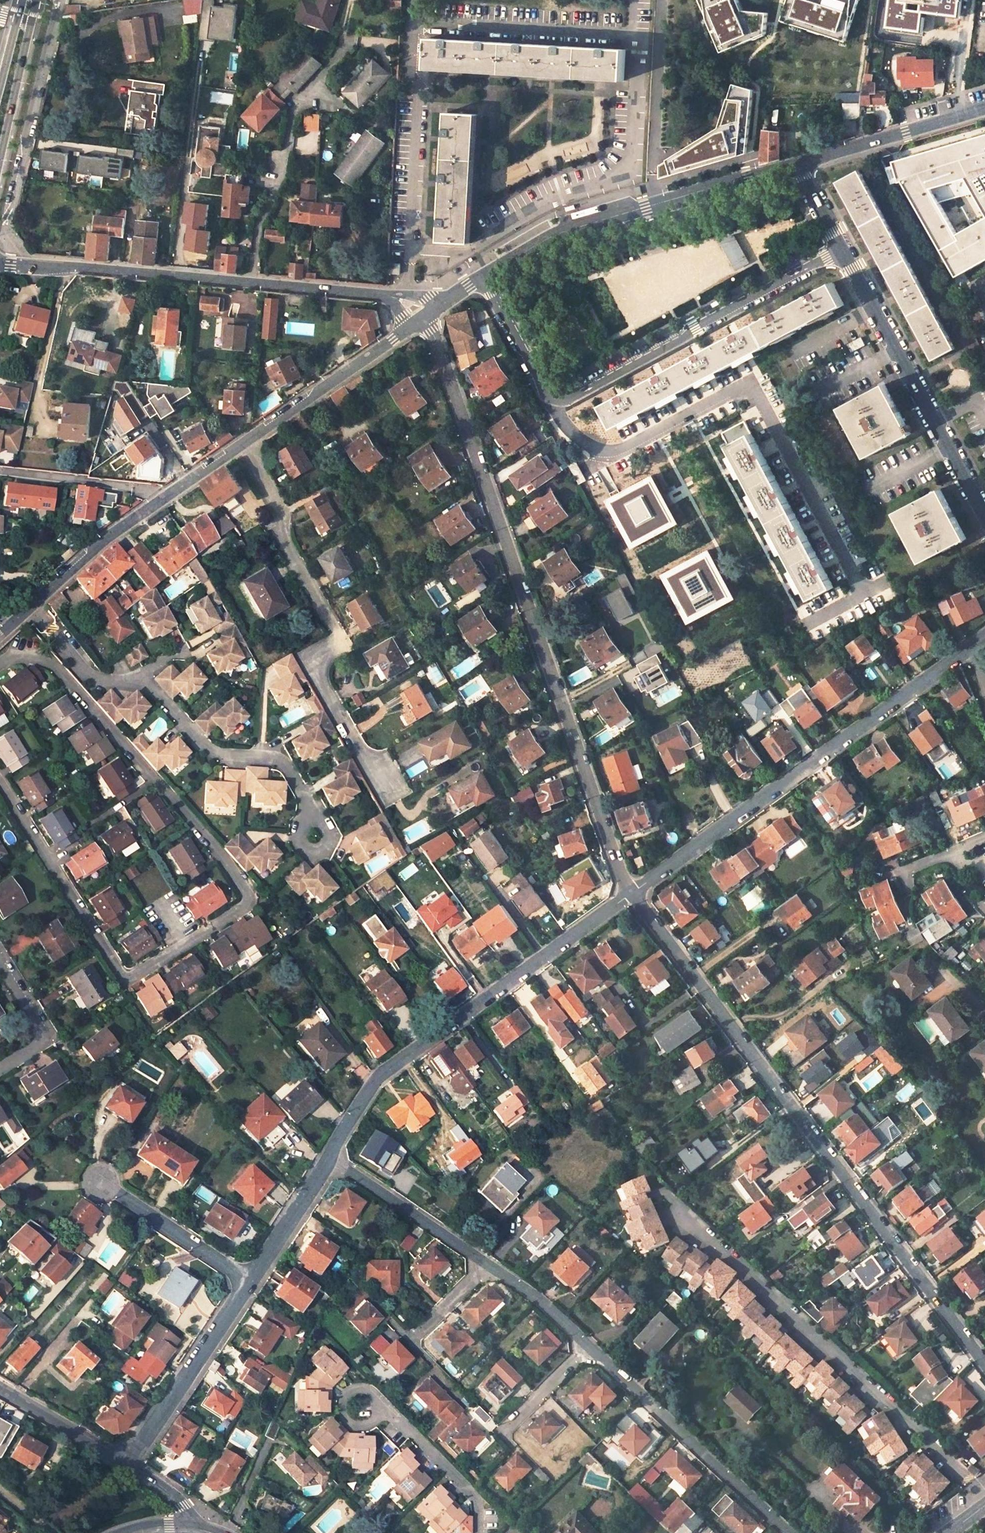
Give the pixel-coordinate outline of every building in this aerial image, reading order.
[(187,14),(202,12),(203,0),(185,0),(187,14)] [(319,0),(320,0),(318,6),(304,1),(298,19),(330,29),(340,0),(319,0)] [(384,7),(403,8),(403,0),(384,0),(384,7)] [(768,12),(743,9),(739,0),(700,0),(722,51),(766,33),(768,12)] [(783,19),(846,39),(858,0),(789,0),(783,19)] [(943,0),(942,0),(892,0),(888,27),(922,32),(925,13),(960,17),(962,0),(943,0)] [(215,6),(211,38),(235,42),(239,6),(227,5),(227,8),(215,6)] [(78,6),(67,8),(65,15),(78,14),(78,6)] [(78,14),(72,14),(73,24),(83,23),(82,13),(78,14)] [(127,33),(129,52),(137,51),(138,59),(149,57),(147,43),(157,41),(154,17),(121,21),(122,34),(123,34),(127,33)] [(945,38),(936,37),(934,50),(943,51),(945,38)] [(505,43),(430,38),(428,69),(503,74),(505,43)] [(580,47),(505,43),(503,74),(578,78),(580,47)] [(625,50),(580,47),(578,78),(624,81),(625,50)] [(321,64),(306,50),(293,64),(294,65),(281,79),(283,80),(293,89),(295,92),(321,64)] [(126,61),(138,59),(137,51),(129,52),(125,52),(126,61)] [(917,58),(900,58),(901,78),(904,78),(904,86),(935,85),(934,60),(917,61),(917,58)] [(388,75),(375,62),(358,79),(357,79),(345,92),(359,106),(388,75)] [(861,104),(887,104),(886,92),(870,92),(873,75),(865,74),(863,90),(861,101),(861,103),(861,104)] [(157,130),(162,95),(165,96),(166,84),(134,80),(133,87),(138,88),(138,90),(133,90),(130,110),(138,111),(137,115),(134,114),(131,134),(148,137),(150,129),(157,130)] [(293,89),(283,80),(277,85),(272,91),(282,101),(293,89)] [(753,89),(734,83),(721,127),(669,159),(673,174),(747,152),(749,139),(753,93),(753,89)] [(861,101),(863,90),(860,90),(857,90),(836,91),(836,102),(861,101)] [(272,91),(271,91),(258,104),(257,103),(245,117),(259,131),(285,103),(282,101),(272,91)] [(478,114),(447,113),(444,159),(475,160),(478,114)] [(321,116),(306,116),(306,128),(321,129),(321,116)] [(870,116),(860,116),(859,136),(868,134),(870,116)] [(201,125),(197,156),(200,156),(200,159),(201,162),(203,164),(205,165),(207,166),(210,166),(212,166),(213,166),(214,165),(215,165),(216,164),(217,163),(220,144),(222,128),(201,125)] [(780,132),(764,130),(763,135),(761,158),(762,165),(780,160),(780,132)] [(384,143),(369,132),(349,159),(348,158),(337,173),(353,185),(384,143)] [(902,162),(966,274),(984,263),(984,137),(902,162)] [(232,146),(220,144),(217,163),(229,164),(232,146)] [(99,158),(81,155),(79,173),(121,178),(124,157),(134,158),(135,150),(118,148),(117,158),(106,157),(105,161),(98,160),(99,158)] [(42,167),(66,171),(68,157),(61,156),(62,153),(44,150),(42,167)] [(475,160),(444,159),(440,241),(470,243),(475,160)] [(669,160),(659,167),(659,178),(673,174),(669,160)] [(229,164),(217,163),(216,164),(215,165),(214,165),(213,166),(212,166),(210,166),(210,174),(228,176),(228,174),(229,164)] [(860,170),(838,182),(850,204),(933,360),(955,348),(947,332),(860,170)] [(244,175),(228,174),(228,176),(227,184),(228,184),(243,185),(244,175)] [(243,185),(228,184),(225,215),(242,216),(243,203),(249,204),(251,187),(244,186),(244,185),(243,185)] [(318,187),(305,186),(304,202),(317,203),(318,187)] [(304,202),(295,201),(294,219),(303,220),(303,221),(314,222),(317,203),(304,202)] [(191,222),(188,248),(208,251),(210,231),(205,230),(208,205),(189,203),(187,222),(191,222)] [(344,206),(317,203),(314,222),(314,223),(342,226),(344,206)] [(127,210),(105,208),(105,212),(98,211),(97,216),(113,218),(126,219),(127,210)] [(97,216),(95,233),(111,234),(113,218),(97,216)] [(126,219),(113,218),(111,234),(124,235),(126,219)] [(159,222),(139,220),(137,236),(158,238),(159,222)] [(286,232),(267,229),(265,240),(285,242),(286,232)] [(95,233),(92,232),(89,259),(108,261),(111,234),(95,233)] [(751,263),(735,234),(719,239),(736,271),(751,263)] [(158,238),(137,236),(135,263),(155,265),(158,238)] [(227,254),(238,255),(239,248),(219,246),(218,255),(226,256),(227,254)] [(238,255),(227,254),(226,256),(224,271),(237,272),(238,255)] [(226,256),(218,255),(216,270),(224,271),(226,256)] [(303,264),(293,263),(291,277),(302,278),(303,264)] [(833,283),(756,324),(767,346),(806,325),(844,305),(833,283)] [(199,285),(188,284),(187,294),(198,295),(199,285)] [(310,294),(287,292),(286,301),(289,301),(289,304),(305,306),(306,304),(308,304),(310,294)] [(329,296),(319,295),(318,311),(327,312),(329,296)] [(136,300),(122,296),(117,313),(130,317),(136,300)] [(225,299),(203,296),(202,309),(223,311),(225,299)] [(279,299),(268,298),(268,301),(264,338),(275,338),(279,299)] [(48,312),(21,306),(15,331),(42,338),(48,312)] [(181,309),(161,307),(158,343),(181,346),(183,332),(179,331),(181,309)] [(381,325),(377,310),(346,307),(345,318),(354,319),(354,324),(364,325),(364,329),(361,333),(364,348),(376,339),(373,327),(381,325)] [(448,316),(458,355),(475,350),(471,336),(474,335),(472,327),(470,319),(474,318),(473,310),(448,316)] [(246,349),(249,320),(226,318),(224,333),(227,334),(226,347),(246,349)] [(756,324),(604,406),(615,428),(767,346),(756,324)] [(118,372),(123,354),(106,349),(108,342),(99,339),(98,342),(94,341),(96,331),(76,325),(72,340),(74,341),(69,358),(87,363),(85,370),(100,374),(101,367),(118,372)] [(546,336),(536,340),(539,345),(549,340),(546,336)] [(861,338),(849,345),(852,352),(865,345),(861,338)] [(982,365),(984,363),(984,356),(982,351),(976,354),(982,365)] [(276,363),(269,366),(279,387),(282,392),(293,385),(292,381),(301,375),(293,357),(277,365),(276,363)] [(495,358),(472,374),(486,395),(492,391),(494,395),(502,389),(500,386),(509,380),(495,358)] [(362,374),(352,380),(356,386),(365,380),(362,374)] [(410,378),(393,390),(409,414),(427,402),(422,394),(425,392),(420,384),(416,386),(410,378)] [(352,380),(345,385),(349,391),(356,386),(352,380)] [(0,388),(0,407),(13,409),(14,400),(29,402),(33,384),(17,381),(15,391),(0,388)] [(159,411),(164,418),(177,410),(173,403),(192,391),(190,387),(173,385),(164,384),(149,383),(149,393),(154,401),(150,403),(156,413),(159,411)] [(235,390),(228,389),(226,412),(245,414),(245,404),(250,405),(250,398),(246,398),(247,384),(240,383),(239,384),(236,384),(235,390)] [(885,384),(840,408),(867,458),(911,433),(910,431),(907,425),(885,384)] [(354,398),(349,391),(345,385),(332,394),(341,407),(354,398)] [(151,416),(156,413),(150,403),(145,406),(151,416)] [(91,406),(68,404),(66,425),(62,424),(61,436),(89,438),(91,406)] [(512,416),(493,428),(499,437),(496,439),(501,447),(505,444),(510,452),(528,440),(512,416)] [(745,421),(723,433),(730,445),(752,433),(745,421)] [(8,449),(9,441),(20,443),(23,428),(2,424),(1,432),(0,432),(0,447),(8,449)] [(203,424),(184,434),(192,451),(200,448),(201,451),(215,444),(214,440),(212,442),(203,424)] [(221,446),(234,437),(228,429),(216,437),(221,446)] [(144,431),(135,437),(139,443),(130,449),(142,466),(149,460),(151,463),(161,456),(144,431)] [(356,442),(348,448),(364,470),(386,455),(370,432),(363,437),(361,433),(353,438),(356,442)] [(752,433),(730,445),(750,484),(812,599),(834,587),(752,433)] [(8,449),(18,451),(20,443),(9,441),(8,449)] [(298,443),(286,449),(291,457),(285,461),(294,477),(313,467),(303,450),(302,451),(298,443)] [(429,443),(409,456),(411,459),(431,446),(429,443)] [(411,459),(417,467),(432,489),(451,476),(431,446),(411,459)] [(544,450),(514,467),(519,475),(530,469),(535,478),(554,467),(544,450)] [(575,460),(568,464),(569,466),(579,484),(586,481),(575,460)] [(228,466),(202,483),(218,506),(243,488),(228,466)] [(682,522),(655,474),(607,499),(635,548),(682,522)] [(55,502),(56,491),(37,489),(36,495),(23,494),(23,489),(6,488),(4,507),(35,510),(35,509),(52,510),(53,502),(55,502)] [(115,504),(116,495),(96,493),(96,496),(92,496),(92,492),(83,491),(83,490),(77,489),(74,521),(94,523),(95,507),(112,509),(112,504),(115,504)] [(941,489),(896,512),(922,562),(967,539),(941,489)] [(553,493),(531,508),(535,513),(525,520),(532,530),(542,523),(546,530),(568,515),(553,493)] [(325,494),(307,505),(319,526),(323,524),(327,530),(342,522),(325,494)] [(446,515),(438,521),(453,543),(475,528),(470,520),(473,518),(468,512),(465,514),(460,506),(452,512),(449,508),(444,512),(446,515)] [(219,525),(212,530),(218,539),(219,537),(223,535),(234,528),(225,515),(217,521),(219,525)] [(204,516),(180,531),(182,534),(194,555),(202,549),(218,539),(212,530),(204,516)] [(205,574),(194,555),(182,534),(179,536),(168,544),(169,546),(151,559),(166,577),(188,560),(198,578),(205,574)] [(74,554),(82,546),(78,542),(70,549),(74,554)] [(151,559),(136,543),(123,556),(124,556),(123,556),(123,557),(131,565),(135,572),(137,575),(147,587),(150,590),(154,587),(166,577),(151,559)] [(131,565),(123,557),(123,556),(124,556),(123,556),(113,545),(99,557),(108,566),(104,570),(112,582),(131,565)] [(340,547),(321,558),(335,581),(353,570),(340,547)] [(566,549),(546,562),(561,585),(581,572),(566,549)] [(737,597),(712,550),(664,574),(690,623),(737,597)] [(471,554),(452,567),(469,591),(487,579),(471,554)] [(96,560),(84,571),(102,591),(112,582),(104,570),(108,566),(99,557),(96,560)] [(265,570),(244,582),(254,600),(253,601),(264,620),(286,607),(265,570)] [(84,571),(76,579),(91,600),(102,591),(84,571)] [(606,600),(621,623),(636,613),(625,598),(636,591),(624,573),(614,580),(620,590),(606,600)] [(208,580),(207,577),(205,574),(198,578),(202,584),(208,580)] [(159,634),(167,630),(168,632),(177,628),(161,600),(154,587),(150,590),(145,594),(143,595),(147,603),(147,605),(149,612),(147,613),(139,618),(150,638),(159,634)] [(129,589),(123,593),(124,594),(127,598),(132,593),(129,589)] [(6,606),(15,601),(11,592),(1,597),(6,606)] [(60,593),(48,604),(49,606),(55,613),(67,602),(60,593)] [(132,593),(127,598),(133,604),(138,600),(132,593)] [(234,625),(215,593),(190,608),(198,623),(194,625),(199,634),(208,628),(207,627),(211,625),(217,635),(234,625)] [(124,594),(113,603),(121,613),(126,609),(133,604),(127,598),(124,594)] [(367,594),(350,603),(365,630),(382,620),(367,594)] [(147,603),(143,595),(139,599),(147,613),(149,612),(147,605),(147,603)] [(109,596),(97,605),(109,622),(121,613),(113,603),(109,596)] [(952,596),(937,601),(944,616),(953,611),(952,611),(957,608),(952,596)] [(957,608),(952,611),(953,611),(959,625),(983,613),(977,598),(957,608)] [(484,611),(492,622),(504,614),(496,602),(484,611)] [(460,621),(476,645),(498,630),(492,622),(484,611),(482,607),(460,621)] [(121,613),(109,622),(105,626),(117,643),(134,631),(121,613)] [(919,615),(907,624),(910,628),(898,636),(903,643),(910,654),(924,644),(927,649),(928,649),(938,642),(919,615)] [(887,624),(881,629),(888,639),(894,634),(887,624)] [(223,646),(207,656),(217,674),(225,669),(226,671),(236,666),(235,663),(242,659),(237,650),(245,645),(234,625),(217,635),(223,646)] [(604,628),(580,645),(596,667),(620,652),(604,628)] [(854,642),(847,647),(854,656),(858,661),(859,662),(875,650),(864,635),(854,642)] [(412,637),(403,642),(409,653),(418,648),(412,637)] [(393,639),(367,654),(373,664),(380,660),(390,677),(409,666),(393,639)] [(644,649),(649,658),(657,653),(666,649),(661,640),(644,649)] [(895,648),(904,661),(912,656),(910,654),(903,643),(895,648)] [(146,656),(139,644),(132,649),(138,660),(146,656)] [(906,664),(927,649),(924,644),(910,654),(912,656),(904,661),(906,664)] [(131,648),(124,653),(131,665),(138,660),(132,649),(131,648)] [(649,658),(638,664),(643,673),(636,677),(646,694),(670,681),(660,664),(663,662),(657,653),(649,658)] [(294,697),(301,693),(297,686),(306,681),(290,654),(272,664),(282,681),(269,690),(279,706),(286,702),(287,704),(296,699),(294,697)] [(184,697),(190,692),(192,694),(199,687),(198,685),(204,680),(191,665),(179,676),(170,666),(156,679),(161,685),(171,697),(178,691),(184,697)] [(962,666),(955,672),(960,679),(966,674),(962,666)] [(24,670),(4,686),(17,703),(38,687),(36,684),(42,680),(32,667),(26,672),(24,670)] [(843,667),(815,688),(829,707),(857,687),(843,667)] [(960,679),(945,690),(956,707),(959,705),(961,707),(966,702),(965,700),(968,698),(974,694),(966,674),(960,679)] [(514,675),(496,687),(512,712),(531,699),(525,691),(528,689),(523,681),(520,683),(514,675)] [(419,683),(402,693),(409,705),(410,704),(412,709),(404,714),(410,724),(440,707),(432,692),(426,695),(419,683)] [(809,684),(803,688),(823,715),(828,711),(809,684)] [(803,688),(780,704),(790,717),(797,712),(807,726),(823,715),(803,688)] [(615,689),(596,701),(602,709),(598,711),(604,719),(607,717),(613,725),(631,713),(615,689)] [(96,703),(114,724),(122,717),(128,724),(135,719),(136,721),(144,714),(142,712),(148,707),(136,693),(122,704),(111,691),(96,703)] [(974,694),(968,698),(972,703),(977,700),(974,694)] [(315,697),(308,700),(313,709),(319,705),(315,697)] [(63,698),(43,711),(52,725),(56,722),(62,731),(83,718),(76,708),(72,711),(63,698)] [(225,735),(232,728),(231,727),(237,721),(239,723),(246,716),(231,700),(220,709),(215,703),(194,721),(199,727),(205,734),(215,725),(225,735)] [(319,705),(313,709),(316,715),(323,711),(319,705)] [(316,715),(302,723),(308,733),(292,743),(302,760),(310,756),(311,759),(321,753),(319,751),(327,747),(323,740),(335,733),(323,711),(316,715)] [(930,722),(912,734),(925,752),(943,740),(930,722)] [(457,723),(423,743),(432,759),(449,749),(453,755),(470,746),(457,723)] [(679,725),(656,736),(664,753),(667,761),(682,753),(679,748),(683,746),(688,743),(679,725)] [(89,726),(68,739),(77,753),(85,748),(95,763),(112,752),(102,736),(98,739),(89,726)] [(783,728),(765,741),(778,761),(797,747),(783,728)] [(530,729),(511,742),(526,765),(528,768),(536,763),(534,760),(545,752),(530,729)] [(0,739),(0,756),(6,766),(8,765),(12,771),(28,761),(23,755),(25,754),(11,732),(0,739)] [(747,737),(726,753),(742,776),(743,775),(744,776),(749,777),(753,775),(753,770),(752,768),(763,760),(747,737)] [(884,738),(875,745),(887,763),(886,763),(889,767),(900,759),(884,738)] [(141,753),(155,770),(163,763),(169,770),(176,764),(177,766),(184,760),(183,758),(189,752),(176,739),(165,748),(157,739),(141,753)] [(874,744),(854,760),(862,770),(864,769),(868,776),(886,763),(887,763),(874,744)] [(668,768),(689,758),(683,746),(679,748),(682,753),(667,761),(664,753),(661,755),(668,768)] [(626,751),(604,758),(609,773),(613,772),(619,788),(615,790),(618,797),(640,789),(626,751)] [(357,792),(352,783),(361,778),(350,759),(332,769),(339,779),(322,789),(332,807),(340,802),(341,804),(351,799),(350,797),(357,792)] [(117,760),(99,772),(113,794),(116,792),(120,798),(133,790),(129,783),(132,782),(117,760)] [(246,771),(245,791),(254,792),(253,802),(262,802),(262,805),(273,806),(273,803),(282,804),(284,783),(265,782),(266,769),(246,768),(246,771)] [(224,784),(205,783),(204,803),(213,804),(213,806),(224,807),(224,804),(233,805),(234,794),(244,795),(245,791),(246,771),(225,770),(224,784)] [(36,772),(18,784),(32,806),(34,804),(38,811),(52,803),(48,796),(50,794),(36,772)] [(482,772),(451,789),(461,805),(475,797),(478,804),(495,794),(482,772)] [(843,777),(823,791),(830,801),(840,815),(855,805),(860,801),(855,793),(857,792),(858,788),(855,784),(851,783),(849,785),(843,777)] [(561,779),(544,785),(546,791),(538,793),(544,810),(552,808),(551,803),(565,799),(562,790),(564,789),(561,779)] [(530,786),(513,795),(516,802),(525,797),(527,800),(535,796),(530,786)] [(972,801),(978,816),(984,813),(984,786),(978,789),(982,797),(972,801)] [(978,789),(968,793),(972,801),(982,797),(978,789)] [(665,791),(656,794),(660,806),(670,802),(665,791)] [(968,793),(959,797),(963,805),(972,801),(968,793)] [(150,794),(137,803),(141,809),(139,811),(153,833),(172,821),(157,799),(154,801),(150,794)] [(907,796),(900,799),(902,804),(910,801),(907,796)] [(959,797),(949,801),(959,824),(978,816),(972,801),(963,805),(959,797)] [(646,801),(620,810),(628,832),(653,823),(646,801)] [(830,801),(824,805),(839,825),(859,811),(855,805),(840,815),(830,801)] [(59,809),(41,821),(55,843),(57,841),(61,848),(75,839),(71,833),(73,831),(59,809)] [(370,853),(384,845),(386,844),(390,850),(399,845),(381,814),(369,821),(373,828),(356,838),(359,843),(357,844),(356,847),(353,847),(351,847),(351,851),(358,862),(360,863),(369,859),(370,853)] [(475,825),(483,819),(480,815),(472,821),(475,825)] [(675,815),(663,820),(666,827),(678,823),(675,815)] [(906,830),(898,833),(905,848),(924,839),(915,816),(902,822),(906,830)] [(98,839),(111,859),(118,854),(123,860),(137,851),(131,843),(135,841),(134,840),(140,835),(130,819),(123,824),(122,822),(98,839)] [(472,820),(459,829),(464,836),(477,827),(475,825),(472,821),(472,820)] [(884,820),(872,826),(875,834),(885,829),(888,828),(884,820)] [(582,829),(562,836),(565,842),(556,845),(561,858),(589,848),(582,829)] [(885,829),(875,834),(885,857),(905,848),(898,833),(889,837),(885,829)] [(473,843),(492,869),(510,857),(491,830),(473,843)] [(444,833),(419,847),(430,862),(453,845),(444,833)] [(772,846),(763,836),(762,833),(758,837),(759,839),(749,848),(760,864),(765,870),(766,872),(780,862),(783,854),(790,848),(791,850),(802,841),(798,836),(780,851),(775,844),(772,846)] [(259,872),(265,866),(267,868),(275,861),(273,859),(279,854),(266,838),(253,850),(238,834),(223,846),(245,871),(253,865),(259,872)] [(188,840),(170,851),(183,873),(186,872),(190,879),(204,870),(199,863),(202,862),(188,840)] [(83,877),(105,863),(94,845),(72,858),(73,861),(66,865),(75,879),(82,874),(83,877)] [(419,847),(405,854),(405,855),(408,859),(422,852),(419,847)] [(748,848),(731,860),(743,876),(752,870),(760,864),(748,848)] [(405,855),(395,862),(400,869),(410,862),(408,859),(405,855)] [(730,859),(712,871),(725,888),(743,876),(731,860),(730,859)] [(300,882),(306,889),(313,896),(315,895),(321,902),(337,889),(317,867),(312,872),(308,867),(303,862),(284,878),(292,888),(300,882)] [(582,864),(562,879),(575,898),(596,884),(582,864)] [(760,864),(752,870),(756,876),(765,870),(760,864)] [(853,867),(837,865),(841,874),(852,876),(853,867)] [(384,870),(379,873),(386,882),(390,878),(384,870)] [(516,898),(528,914),(544,902),(522,872),(511,879),(516,885),(518,883),(525,891),(516,898)] [(946,879),(926,889),(932,899),(937,896),(941,904),(955,897),(946,879)] [(0,885),(0,908),(5,915),(24,903),(9,880),(0,885)] [(888,881),(862,891),(869,906),(879,902),(881,907),(896,900),(888,881)] [(300,882),(292,888),(299,895),(306,889),(300,882)] [(212,884),(191,899),(192,901),(186,906),(194,919),(201,914),(203,917),(225,902),(212,884)] [(676,884),(660,895),(683,925),(698,913),(687,898),(689,897),(687,894),(685,896),(676,884)] [(739,895),(745,909),(761,901),(755,888),(739,895)] [(110,889),(91,901),(105,923),(108,921),(112,928),(125,919),(121,913),(123,911),(110,889)] [(352,891),(344,898),(348,904),(357,898),(352,891)] [(812,915),(797,894),(788,901),(776,909),(784,920),(788,917),(795,927),(812,915)] [(459,920),(442,896),(425,908),(424,906),(415,912),(430,933),(439,927),(437,924),(443,920),(449,928),(459,920)] [(954,927),(951,922),(956,920),(965,915),(955,897),(941,904),(944,909),(937,912),(934,908),(917,917),(920,926),(921,929),(930,923),(937,936),(954,927)] [(905,920),(896,900),(881,907),(887,919),(876,923),(881,936),(899,929),(897,923),(905,920)] [(707,901),(703,904),(707,909),(711,906),(707,901)] [(502,905),(475,925),(476,925),(489,943),(498,936),(516,923),(502,905)] [(317,916),(321,922),(328,917),(329,918),(336,913),(332,906),(317,916)] [(373,916),(362,924),(373,940),(375,942),(373,943),(378,949),(377,953),(381,958),(384,958),(388,963),(405,949),(391,930),(386,934),(373,916)] [(724,935),(711,917),(693,930),(699,938),(702,936),(709,946),(724,935)] [(240,922),(230,928),(243,949),(252,963),(261,957),(255,947),(269,939),(256,918),(242,926),(240,922)] [(55,922),(36,934),(54,964),(76,950),(72,943),(68,945),(55,922)] [(501,940),(519,927),(516,923),(498,936),(501,940)] [(476,925),(456,940),(469,957),(489,943),(476,925)] [(142,928),(120,943),(133,961),(154,946),(152,944),(159,939),(150,926),(143,931),(142,928)] [(907,933),(913,945),(924,938),(921,929),(920,926),(907,933)] [(223,939),(209,947),(223,968),(236,959),(234,955),(243,949),(230,928),(220,934),(223,939)] [(970,952),(976,958),(981,953),(984,956),(984,938),(970,952)] [(607,941),(598,948),(611,966),(621,959),(607,941)] [(828,973),(841,963),(836,956),(845,950),(839,942),(831,948),(826,943),(797,965),(803,973),(798,977),(806,987),(827,971),(828,973)] [(346,944),(340,948),(343,953),(349,949),(346,944)] [(952,946),(940,956),(947,962),(957,953),(952,946)] [(672,977),(660,960),(666,956),(661,949),(635,968),(651,988),(652,988),(656,994),(669,985),(667,981),(672,977)] [(588,961),(580,966),(572,972),(586,991),(611,974),(593,950),(585,957),(588,961)] [(757,965),(763,972),(776,963),(770,955),(757,965)] [(192,957),(170,971),(171,972),(164,976),(174,992),(181,988),(182,989),(204,975),(192,957)] [(580,966),(588,961),(585,957),(577,962),(580,966)] [(905,984),(915,997),(932,984),(912,957),(895,970),(900,977),(894,981),(894,983),(897,988),(899,988),(905,984)] [(358,975),(372,993),(384,1010),(394,1002),(397,1005),(405,999),(383,969),(381,970),(375,962),(358,975)] [(727,969),(736,981),(746,973),(737,962),(727,969)] [(90,965),(68,979),(87,1009),(105,997),(97,984),(101,982),(90,965)] [(740,993),(746,1001),(770,982),(763,972),(757,965),(746,973),(736,981),(743,990),(740,993)] [(450,969),(433,983),(446,1001),(464,987),(450,969)] [(149,987),(136,995),(149,1016),(163,1007),(160,1003),(170,997),(157,976),(147,983),(149,987)] [(564,995),(557,986),(550,991),(559,1004),(563,1002),(561,1000),(560,998),(564,995)] [(608,1019),(621,1038),(637,1027),(623,1008),(625,1007),(617,997),(614,999),(607,989),(594,998),(602,1009),(605,1007),(611,1016),(608,1019)] [(577,1021),(589,1013),(584,1005),(574,991),(563,998),(565,1000),(569,1006),(567,1008),(577,1021)] [(543,995),(533,1002),(552,1028),(550,1030),(562,1046),(574,1038),(561,1022),(567,1017),(552,997),(547,1001),(543,995)] [(947,997),(930,1010),(946,1032),(953,1041),(970,1028),(947,997)] [(521,1007),(491,1029),(503,1046),(528,1028),(524,1022),(529,1018),(521,1007)] [(208,1008),(197,1016),(206,1026),(216,1018),(208,1008)] [(930,1010),(924,1015),(941,1038),(942,1035),(946,1032),(930,1010)] [(690,1012),(659,1034),(670,1049),(701,1027),(690,1012)] [(809,1015),(787,1032),(793,1040),(801,1051),(803,1049),(808,1055),(828,1040),(809,1015)] [(529,1018),(524,1022),(528,1028),(530,1029),(535,1026),(529,1018)] [(375,1019),(366,1025),(372,1034),(377,1030),(381,1027),(375,1019)] [(317,1024),(298,1040),(323,1070),(342,1054),(317,1024)] [(103,1030),(82,1047),(94,1062),(115,1045),(103,1030)] [(372,1034),(363,1040),(375,1058),(389,1048),(377,1030),(372,1034)] [(953,1041),(946,1032),(942,1035),(941,1038),(947,1046),(953,1041)] [(856,1033),(840,1045),(851,1060),(864,1049),(870,1057),(871,1057),(876,1053),(884,1048),(869,1033),(860,1039),(856,1033)] [(712,1036),(707,1039),(712,1048),(717,1045),(712,1036)] [(707,1039),(689,1049),(698,1065),(716,1055),(712,1048),(707,1039)] [(466,1040),(451,1051),(464,1070),(479,1059),(466,1040)] [(801,1051),(793,1040),(782,1049),(795,1067),(809,1056),(808,1055),(803,1049),(801,1051)] [(0,1045),(0,1053),(8,1047),(5,1042),(0,1045)] [(450,1083),(457,1094),(463,1095),(474,1086),(466,1075),(443,1042),(428,1053),(433,1059),(431,1061),(443,1078),(449,1074),(452,1078),(450,1083)] [(973,1051),(984,1067),(984,1042),(973,1051)] [(607,1046),(612,1052),(616,1049),(612,1043),(607,1046)] [(185,1055),(176,1044),(165,1054),(175,1064),(185,1055)] [(607,1046),(600,1051),(605,1057),(612,1052),(607,1046)] [(884,1048),(876,1053),(895,1077),(906,1070),(884,1048)] [(870,1057),(852,1072),(855,1075),(874,1061),(871,1057),(870,1057)] [(823,1060),(804,1074),(811,1082),(805,1087),(810,1093),(822,1085),(820,1083),(833,1073),(823,1060)] [(30,1074),(20,1080),(30,1097),(38,1091),(41,1095),(64,1080),(53,1063),(37,1073),(34,1068),(28,1072),(30,1074)] [(682,1094),(701,1082),(691,1066),(672,1078),(682,1094)] [(584,1070),(577,1075),(587,1088),(594,1083),(584,1070)] [(470,1072),(466,1075),(472,1082),(477,1078),(473,1072),(470,1072)] [(739,1091),(732,1081),(731,1082),(728,1079),(713,1090),(726,1107),(736,1099),(733,1095),(739,1091)] [(302,1082),(277,1105),(292,1121),(305,1109),(307,1111),(318,1100),(302,1082)] [(856,1107),(837,1083),(822,1094),(820,1095),(827,1104),(828,1102),(841,1118),(856,1107)] [(527,1103),(516,1087),(509,1092),(512,1096),(492,1111),(501,1123),(512,1116),(513,1119),(523,1112),(520,1108),(527,1103)] [(117,1088),(105,1108),(128,1123),(141,1103),(117,1088)] [(702,1099),(715,1116),(726,1107),(713,1090),(702,1099)] [(434,1113),(420,1094),(412,1100),(410,1097),(386,1113),(396,1127),(405,1122),(409,1118),(417,1128),(427,1121),(426,1119),(434,1113)] [(0,1095),(0,1113),(4,1119),(12,1114),(0,1095)] [(262,1096),(238,1118),(253,1135),(251,1137),(257,1143),(284,1120),(262,1096)] [(757,1097),(744,1107),(758,1127),(772,1117),(757,1097)] [(601,1101),(587,1109),(591,1114),(604,1106),(601,1101)] [(839,1131),(838,1132),(849,1146),(879,1123),(863,1102),(856,1107),(841,1118),(834,1124),(839,1131)] [(512,1116),(501,1123),(503,1126),(513,1119),(512,1116)] [(405,1122),(412,1132),(417,1128),(409,1118),(405,1122)] [(886,1120),(871,1132),(881,1146),(884,1149),(891,1143),(887,1131),(892,1127),(886,1120)] [(900,1136),(892,1127),(887,1131),(891,1143),(900,1136)] [(374,1132),(359,1156),(379,1168),(390,1175),(400,1159),(389,1153),(394,1145),(374,1132)] [(871,1132),(847,1151),(858,1165),(859,1164),(867,1157),(881,1146),(871,1132)] [(151,1134),(136,1155),(158,1170),(172,1148),(151,1134)] [(641,1155),(649,1148),(654,1144),(650,1138),(636,1148),(641,1155)] [(706,1144),(701,1138),(679,1155),(685,1163),(687,1161),(696,1173),(706,1165),(703,1161),(713,1154),(706,1144)] [(172,1148),(158,1170),(180,1184),(194,1162),(176,1150),(181,1142),(177,1139),(172,1148)] [(703,1161),(706,1165),(722,1153),(712,1140),(706,1144),(713,1154),(703,1161)] [(454,1151),(447,1157),(457,1170),(478,1155),(468,1141),(461,1146),(459,1142),(451,1148),(454,1151)] [(881,1146),(867,1157),(870,1160),(884,1149),(881,1146)] [(0,1167),(0,1185),(2,1188),(25,1169),(21,1164),(27,1159),(26,1158),(31,1155),(25,1147),(0,1167)] [(741,1163),(755,1181),(768,1171),(762,1163),(770,1157),(769,1156),(769,1152),(767,1149),(764,1148),(763,1148),(762,1147),(753,1153),(751,1154),(748,1156),(747,1158),(741,1163)] [(907,1152),(874,1177),(881,1186),(884,1184),(890,1192),(908,1179),(901,1171),(914,1161),(907,1152)] [(867,1157),(859,1164),(861,1167),(870,1160),(867,1157)] [(687,1161),(685,1163),(694,1174),(696,1173),(687,1161)] [(500,1169),(479,1193),(501,1213),(507,1206),(508,1207),(516,1197),(515,1197),(518,1195),(513,1191),(522,1181),(504,1165),(501,1168),(500,1168),(499,1168),(500,1169)] [(251,1167),(233,1187),(252,1205),(271,1185),(251,1167)] [(389,1177),(390,1175),(379,1168),(378,1171),(389,1177)] [(805,1169),(781,1187),(786,1194),(793,1189),(799,1198),(809,1191),(804,1185),(812,1179),(805,1169)] [(624,1187),(630,1201),(623,1204),(626,1211),(630,1209),(649,1201),(646,1194),(651,1192),(645,1178),(624,1187)] [(908,1217),(935,1195),(943,1189),(935,1179),(916,1193),(911,1188),(893,1202),(900,1212),(903,1211),(908,1217)] [(199,1190),(193,1199),(209,1210),(215,1201),(199,1190)] [(345,1190),(328,1213),(346,1225),(363,1203),(345,1190)] [(825,1196),(805,1210),(812,1219),(817,1225),(836,1210),(825,1196)] [(768,1197),(760,1203),(768,1214),(776,1208),(768,1197)] [(947,1216),(946,1214),(953,1209),(945,1198),(912,1223),(921,1235),(929,1229),(943,1219),(947,1216)] [(630,1209),(636,1223),(629,1227),(632,1234),(641,1230),(655,1223),(652,1217),(658,1215),(651,1200),(649,1201),(630,1209)] [(80,1201),(66,1220),(88,1236),(93,1230),(89,1227),(98,1214),(80,1201)] [(541,1203),(527,1218),(534,1225),(522,1238),(530,1245),(532,1244),(535,1247),(538,1250),(545,1242),(547,1244),(555,1236),(550,1232),(553,1228),(560,1221),(541,1203)] [(768,1214),(760,1203),(741,1217),(754,1234),(773,1220),(768,1214)] [(215,1205),(204,1222),(230,1240),(242,1223),(215,1205)] [(8,1206),(3,1211),(11,1217),(15,1211),(8,1206)] [(812,1219),(805,1210),(805,1209),(789,1221),(796,1231),(812,1219)] [(652,1217),(655,1223),(660,1221),(658,1215),(652,1217)] [(945,1222),(943,1219),(929,1229),(931,1233),(945,1222)] [(29,1220),(6,1242),(32,1265),(47,1248),(55,1239),(29,1220)] [(655,1223),(658,1231),(664,1229),(660,1221),(655,1223)] [(865,1249),(844,1221),(829,1232),(833,1237),(850,1260),(865,1249)] [(643,1238),(649,1252),(665,1244),(670,1242),(664,1229),(658,1231),(655,1223),(641,1230),(632,1234),(636,1242),(643,1238)] [(555,1236),(547,1244),(552,1249),(563,1238),(553,1228),(550,1232),(555,1236)] [(818,1230),(806,1238),(812,1245),(823,1237),(818,1230)] [(950,1230),(929,1245),(943,1264),(964,1248),(950,1230)] [(823,1237),(812,1245),(816,1250),(833,1237),(829,1232),(823,1237)] [(313,1233),(296,1258),(318,1272),(335,1248),(313,1233)] [(414,1238),(407,1233),(399,1244),(406,1249),(414,1238)] [(62,1261),(71,1250),(55,1239),(47,1248),(54,1255),(39,1272),(52,1284),(68,1266),(62,1261)] [(664,1257),(676,1266),(672,1273),(678,1277),(684,1269),(692,1257),(687,1253),(690,1248),(677,1239),(664,1257)] [(85,1243),(77,1254),(83,1258),(91,1247),(85,1243)] [(432,1248),(415,1265),(429,1279),(436,1271),(438,1273),(440,1274),(448,1266),(448,1264),(432,1248)] [(687,1253),(692,1257),(696,1252),(690,1248),(687,1253)] [(571,1250),(554,1269),(573,1287),(578,1282),(581,1285),(593,1272),(590,1269),(571,1250)] [(684,1269),(696,1278),(691,1285),(698,1289),(705,1279),(712,1269),(706,1264),(709,1259),(697,1250),(696,1252),(692,1257),(684,1269)] [(874,1257),(855,1271),(869,1290),(880,1282),(878,1279),(886,1273),(874,1257)] [(716,1264),(709,1259),(706,1264),(712,1269),(716,1264)] [(705,1279),(716,1287),(712,1294),(718,1298),(733,1279),(727,1274),(730,1269),(718,1260),(716,1264),(712,1269),(705,1279)] [(398,1261),(366,1262),(366,1281),(378,1281),(378,1286),(383,1292),(392,1292),(397,1286),(398,1281),(398,1261)] [(844,1264),(823,1280),(828,1287),(849,1272),(844,1264)] [(957,1279),(966,1291),(969,1289),(976,1298),(984,1291),(984,1278),(984,1277),(984,1274),(977,1264),(957,1279)] [(175,1268),(157,1295),(176,1307),(193,1281),(175,1268)] [(737,1274),(730,1269),(727,1274),(733,1279),(734,1277),(737,1274)] [(125,1270),(118,1281),(130,1289),(137,1279),(125,1270)] [(291,1271),(275,1294),(299,1310),(315,1288),(291,1271)] [(103,1273),(90,1288),(94,1292),(97,1289),(105,1279),(108,1276),(103,1273)] [(105,1279),(97,1289),(103,1294),(111,1284),(105,1279)] [(910,1297),(898,1281),(868,1303),(879,1318),(901,1300),(903,1302),(910,1297)] [(739,1318),(752,1303),(747,1298),(751,1293),(740,1282),(724,1300),(735,1310),(729,1316),(735,1322),(739,1318)] [(612,1283),(596,1301),(618,1321),(634,1304),(612,1283)] [(490,1287),(467,1309),(481,1322),(490,1313),(502,1301),(503,1300),(490,1287)] [(675,1293),(668,1301),(676,1309),(683,1301),(675,1293)] [(754,1301),(757,1298),(751,1293),(747,1298),(752,1303),(754,1301)] [(325,1295),(319,1302),(322,1305),(328,1297),(325,1295)] [(381,1315),(362,1297),(352,1308),(356,1312),(348,1320),(363,1334),(381,1315)] [(6,1299),(0,1305),(5,1309),(10,1303),(6,1299)] [(836,1325),(848,1312),(834,1300),(821,1314),(822,1314),(816,1321),(831,1335),(838,1328),(836,1325)] [(493,1315),(505,1303),(502,1301),(490,1313),(493,1315)] [(739,1318),(749,1327),(743,1333),(750,1340),(756,1334),(767,1321),(761,1316),(765,1312),(754,1301),(752,1303),(739,1318)] [(815,1309),(816,1308),(810,1301),(801,1307),(809,1315),(815,1309)] [(130,1305),(127,1303),(111,1325),(114,1328),(130,1305)] [(121,1351),(146,1317),(130,1305),(114,1328),(115,1329),(107,1341),(121,1351)] [(264,1321),(247,1345),(263,1356),(280,1331),(287,1335),(293,1333),(298,1325),(271,1307),(263,1320),(264,1321)] [(467,1309),(461,1315),(478,1332),(484,1326),(481,1322),(467,1309)] [(822,1314),(815,1309),(809,1315),(816,1321),(822,1314)] [(663,1314),(636,1344),(653,1358),(679,1329),(663,1314)] [(756,1334),(766,1343),(760,1349),(767,1356),(770,1353),(783,1339),(777,1333),(783,1327),(772,1317),(767,1321),(756,1334)] [(886,1338),(899,1356),(917,1342),(913,1336),(910,1332),(913,1331),(903,1318),(885,1331),(889,1337),(886,1338)] [(4,1340),(1,1338),(8,1329),(0,1322),(0,1345),(4,1340)] [(153,1341),(145,1351),(162,1364),(173,1349),(171,1348),(167,1345),(174,1337),(155,1323),(146,1335),(153,1341)] [(450,1326),(436,1340),(453,1357),(467,1343),(461,1336),(450,1326)] [(547,1329),(542,1334),(557,1348),(562,1343),(547,1329)] [(466,1332),(461,1336),(467,1343),(470,1346),(475,1341),(466,1332)] [(542,1334),(525,1351),(540,1365),(557,1348),(542,1334)] [(770,1353),(780,1362),(774,1368),(781,1374),(787,1368),(799,1355),(793,1349),(796,1346),(797,1344),(787,1334),(783,1339),(770,1353)] [(379,1336),(370,1346),(397,1373),(410,1359),(393,1341),(389,1346),(379,1336)] [(174,1337),(167,1345),(171,1348),(177,1340),(174,1337)] [(26,1339),(5,1362),(16,1372),(38,1349),(26,1339)] [(75,1342),(56,1366),(72,1381),(84,1367),(87,1370),(95,1361),(75,1342)] [(793,1349),(799,1355),(800,1354),(802,1351),(796,1346),(793,1349)] [(324,1355),(329,1351),(325,1347),(321,1351),(324,1355)] [(925,1410),(953,1382),(940,1365),(942,1364),(931,1349),(915,1361),(928,1379),(922,1385),(929,1393),(919,1403),(925,1410)] [(816,1370),(810,1365),(813,1362),(814,1360),(803,1350),(802,1351),(800,1354),(799,1355),(787,1368),(797,1378),(791,1383),(798,1390),(808,1379),(816,1370)] [(145,1351),(137,1362),(129,1357),(120,1369),(139,1383),(147,1372),(153,1377),(163,1365),(162,1364),(145,1351)] [(319,1369),(323,1374),(316,1381),(330,1387),(341,1377),(339,1375),(337,1373),(344,1366),(329,1351),(324,1355),(321,1351),(311,1361),(319,1369)] [(356,1355),(352,1359),(358,1366),(362,1361),(356,1355)] [(237,1377),(258,1391),(269,1375),(258,1367),(259,1365),(246,1357),(241,1364),(244,1365),(237,1377)] [(215,1370),(219,1364),(213,1361),(209,1367),(215,1370)] [(960,1361),(951,1370),(958,1377),(967,1368),(960,1361)] [(808,1379),(818,1389),(813,1395),(819,1401),(824,1396),(837,1382),(831,1376),(834,1373),(835,1372),(824,1362),(816,1370),(808,1379)] [(810,1365),(816,1370),(819,1367),(813,1362),(810,1365)] [(498,1365),(494,1370),(497,1373),(503,1379),(508,1375),(498,1365)] [(344,1366),(337,1373),(339,1375),(346,1368),(344,1366)] [(316,1381),(323,1374),(319,1369),(308,1378),(316,1381)] [(497,1373),(483,1387),(500,1404),(514,1390),(503,1379),(497,1373)] [(594,1373),(571,1395),(585,1409),(607,1387),(594,1373)] [(831,1376),(837,1382),(839,1380),(840,1379),(834,1373),(831,1376)] [(962,1418),(978,1402),(973,1398),(969,1394),(972,1392),(958,1378),(935,1402),(942,1409),(947,1403),(962,1418)] [(428,1379),(415,1392),(442,1420),(448,1426),(461,1413),(462,1412),(428,1379)] [(824,1396),(834,1405),(828,1411),(835,1418),(839,1413),(853,1399),(847,1393),(850,1390),(850,1389),(840,1379),(839,1380),(837,1382),(824,1396)] [(308,1393),(297,1393),(298,1406),(303,1406),(303,1412),(325,1413),(324,1403),(327,1403),(330,1403),(330,1387),(316,1381),(316,1393),(308,1393)] [(929,1393),(922,1385),(911,1395),(919,1403),(929,1393)] [(145,1400),(126,1386),(120,1394),(124,1397),(113,1412),(109,1409),(104,1416),(101,1414),(95,1422),(111,1435),(122,1431),(145,1400)] [(738,1387),(725,1401),(736,1412),(737,1411),(749,1421),(761,1408),(738,1387)] [(243,1402),(233,1390),(229,1397),(233,1400),(230,1403),(213,1391),(202,1405),(222,1418),(228,1413),(234,1419),(243,1402)] [(847,1393),(853,1399),(854,1397),(855,1396),(850,1390),(847,1393)] [(571,1395),(564,1402),(578,1416),(585,1409),(571,1395)] [(839,1413),(849,1423),(844,1429),(850,1435),(867,1417),(861,1412),(864,1409),(865,1407),(854,1397),(853,1399),(839,1413)] [(480,1408),(474,1413),(484,1423),(490,1418),(480,1408)] [(861,1412),(867,1417),(870,1414),(864,1409),(861,1412)] [(448,1426),(437,1437),(441,1442),(445,1439),(449,1444),(452,1440),(466,1454),(483,1437),(469,1422),(458,1433),(456,1431),(467,1420),(461,1413),(448,1426)] [(536,1424),(529,1430),(543,1444),(561,1427),(546,1413),(536,1424)] [(864,1425),(872,1437),(865,1442),(870,1449),(890,1436),(886,1429),(892,1426),(884,1413),(880,1415),(864,1425)] [(178,1417),(160,1444),(161,1444),(170,1450),(176,1455),(194,1428),(178,1417)] [(272,1417),(264,1435),(274,1439),(280,1425),(272,1417)] [(338,1424),(331,1417),(329,1419),(335,1426),(338,1424)] [(348,1434),(338,1424),(335,1426),(329,1419),(311,1435),(316,1440),(312,1444),(321,1453),(329,1446),(334,1441),(342,1449),(348,1434)] [(531,1419),(521,1428),(526,1433),(529,1430),(536,1424),(531,1419)] [(1,1457),(18,1426),(11,1422),(9,1425),(0,1420),(0,1457),(1,1457)] [(442,1420),(426,1436),(432,1442),(437,1437),(448,1426),(442,1420)] [(629,1436),(623,1442),(623,1443),(637,1456),(654,1438),(639,1424),(629,1436)] [(886,1429),(890,1436),(896,1432),(892,1426),(886,1429)] [(624,1431),(615,1441),(620,1446),(623,1443),(623,1442),(629,1436),(624,1431)] [(983,1458),(984,1456),(984,1431),(981,1434),(980,1432),(969,1441),(983,1458)] [(895,1442),(900,1439),(896,1432),(890,1436),(895,1442)] [(39,1455),(44,1447),(22,1434),(10,1456),(30,1468),(35,1461),(38,1462),(42,1456),(39,1455)] [(348,1434),(342,1449),(339,1456),(352,1456),(351,1467),(365,1467),(365,1462),(372,1462),(372,1441),(363,1440),(362,1437),(363,1434),(348,1434)] [(312,1444),(316,1440),(311,1435),(307,1439),(312,1444)] [(881,1451),(889,1464),(907,1453),(908,1452),(900,1439),(895,1442),(890,1436),(870,1449),(874,1456),(881,1451)] [(342,1449),(334,1441),(329,1446),(339,1456),(342,1449)] [(161,1444),(159,1447),(158,1450),(165,1454),(168,1454),(170,1450),(161,1444)] [(599,1444),(589,1454),(597,1461),(600,1465),(610,1455),(599,1444)] [(672,1448),(656,1466),(662,1471),(665,1468),(679,1455),(672,1448)] [(402,1451),(409,1458),(411,1456),(404,1449),(402,1451)] [(242,1461),(224,1450),(209,1473),(203,1482),(214,1489),(227,1485),(242,1461)] [(402,1451),(387,1466),(392,1471),(388,1474),(397,1484),(417,1465),(420,1461),(413,1454),(411,1456),(409,1458),(402,1451)] [(303,1463),(292,1452),(280,1464),(301,1485),(311,1474),(313,1473),(322,1482),(329,1475),(310,1456),(303,1463)] [(578,1465),(582,1469),(587,1464),(590,1467),(597,1461),(589,1454),(578,1465)] [(518,1455),(495,1478),(509,1491),(532,1470),(518,1455)] [(679,1455),(665,1468),(688,1490),(702,1476),(679,1455)] [(908,1472),(920,1482),(935,1466),(924,1456),(919,1460),(914,1455),(911,1458),(897,1473),(903,1478),(908,1472)] [(204,1462),(194,1456),(186,1469),(196,1476),(204,1462)] [(397,1484),(394,1487),(403,1497),(407,1493),(412,1497),(427,1483),(420,1476),(423,1474),(424,1472),(417,1465),(397,1484)] [(935,1466),(920,1482),(913,1489),(931,1504),(953,1480),(936,1465),(935,1466)] [(980,1471),(973,1465),(969,1469),(977,1476),(980,1471)] [(383,1470),(388,1474),(392,1471),(387,1466),(383,1470)] [(844,1466),(827,1483),(843,1497),(850,1504),(846,1509),(850,1513),(860,1522),(880,1500),(844,1466)] [(540,1469),(535,1474),(545,1484),(550,1479),(540,1469)] [(313,1473),(311,1474),(320,1483),(322,1482),(313,1473)] [(429,1481),(423,1474),(420,1476),(427,1483),(429,1481)] [(436,1488),(443,1495),(445,1493),(438,1486),(436,1488)] [(635,1486),(629,1492),(662,1524),(668,1518),(635,1486)] [(436,1488),(420,1504),(425,1508),(421,1511),(431,1521),(454,1498),(447,1491),(445,1493),(443,1495),(436,1488)] [(282,1504),(275,1499),(261,1505),(283,1518),(293,1508),(305,1515),(316,1504),(291,1492),(282,1504)] [(412,1497),(407,1493),(403,1497),(408,1501),(412,1497)] [(713,1510),(738,1532),(751,1532),(758,1525),(727,1496),(713,1510)] [(843,1497),(835,1505),(847,1516),(850,1513),(846,1509),(850,1504),(843,1497)] [(429,1523),(439,1532),(442,1529),(446,1532),(448,1532),(457,1524),(458,1526),(458,1532),(471,1532),(471,1517),(465,1517),(462,1519),(456,1512),(458,1510),(460,1508),(452,1500),(429,1523)] [(662,1524),(672,1532),(693,1532),(704,1522),(683,1502),(668,1518),(662,1524)] [(456,1512),(462,1519),(465,1517),(458,1510),(456,1512)] [(559,1532),(596,1532),(578,1514),(559,1532)]
